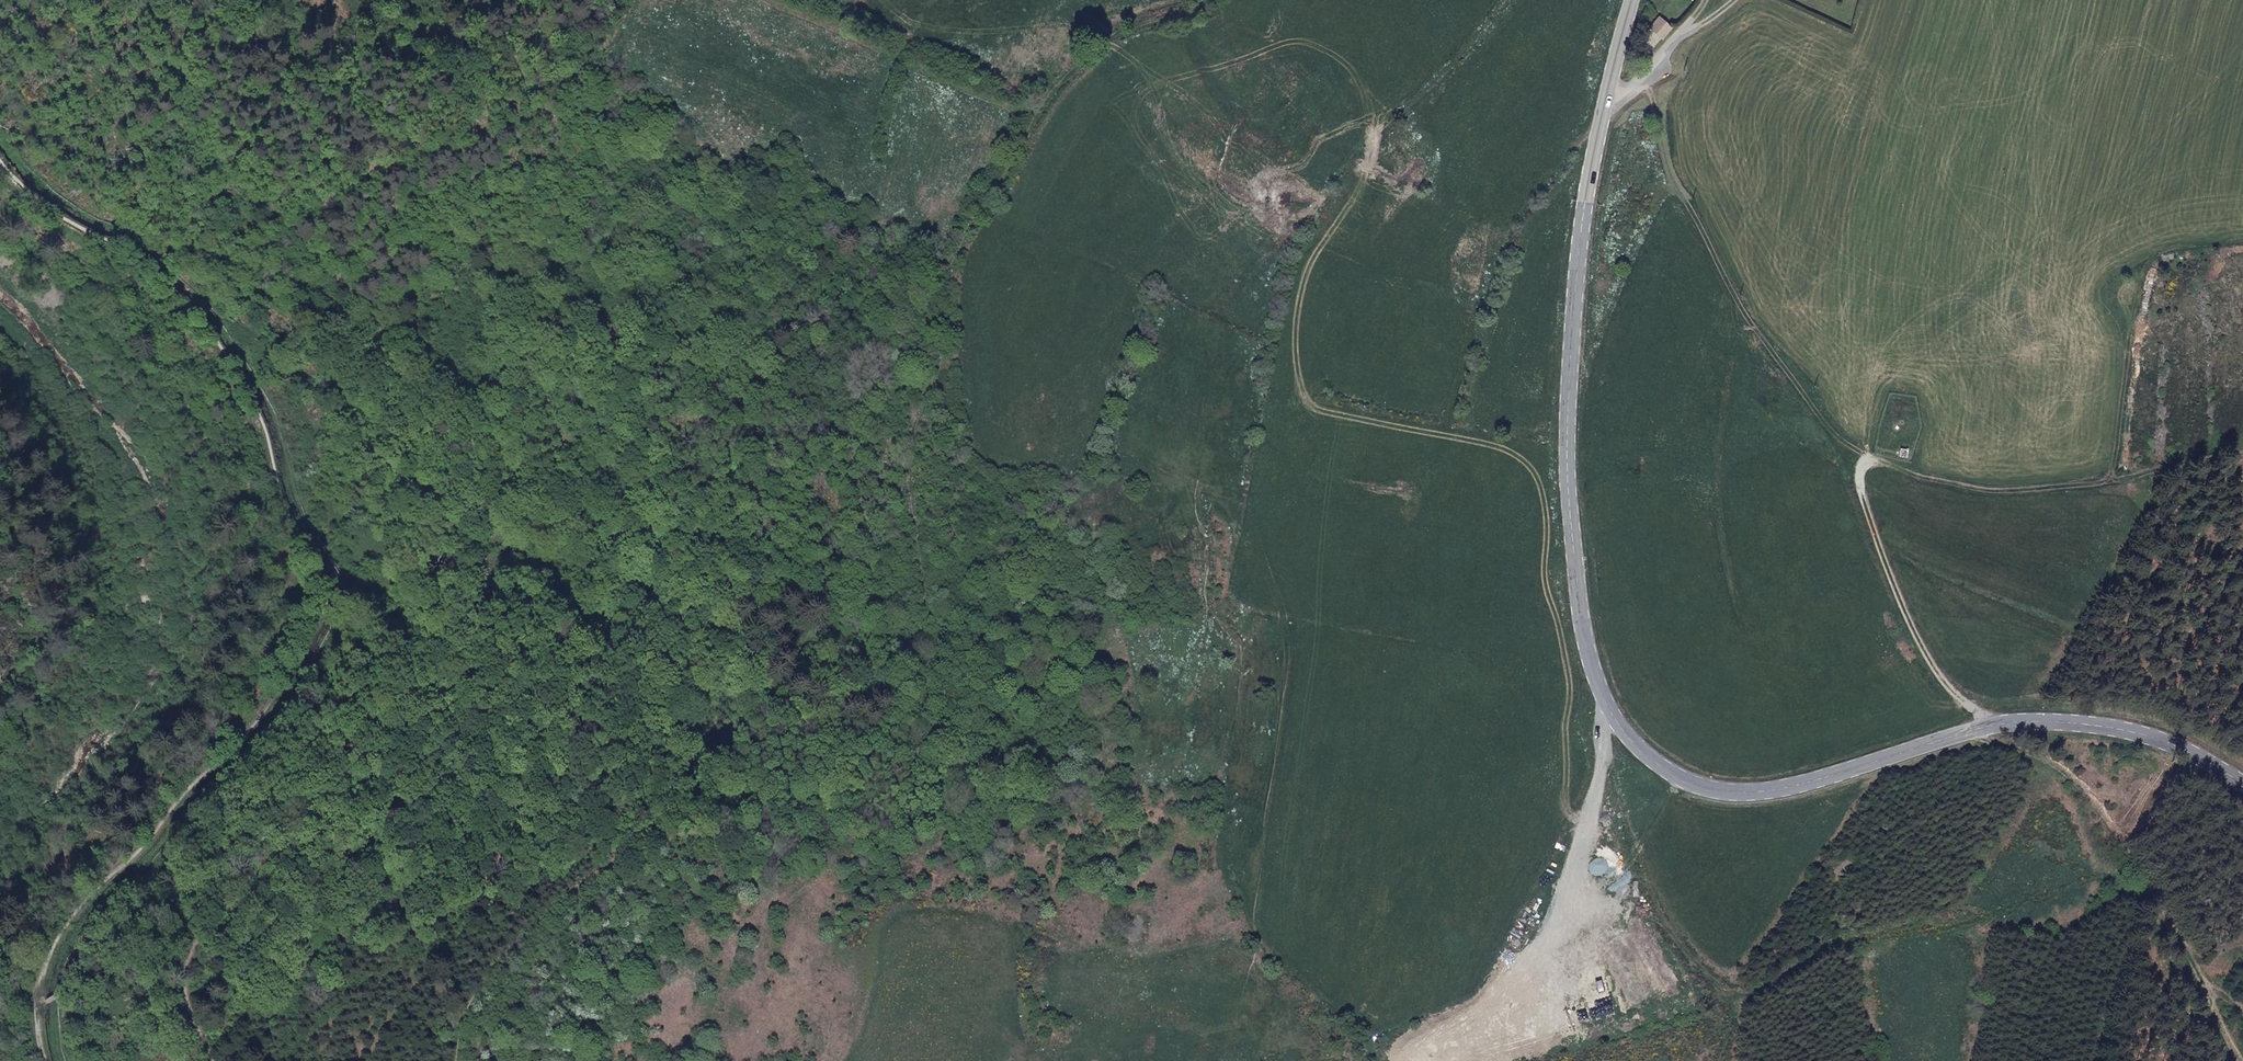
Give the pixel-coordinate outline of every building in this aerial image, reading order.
[(1658,16),(1649,27),(1662,39),(1671,28),(1658,16)] [(1900,448),(1899,456),(1907,456),(1908,449),(1900,448)]
